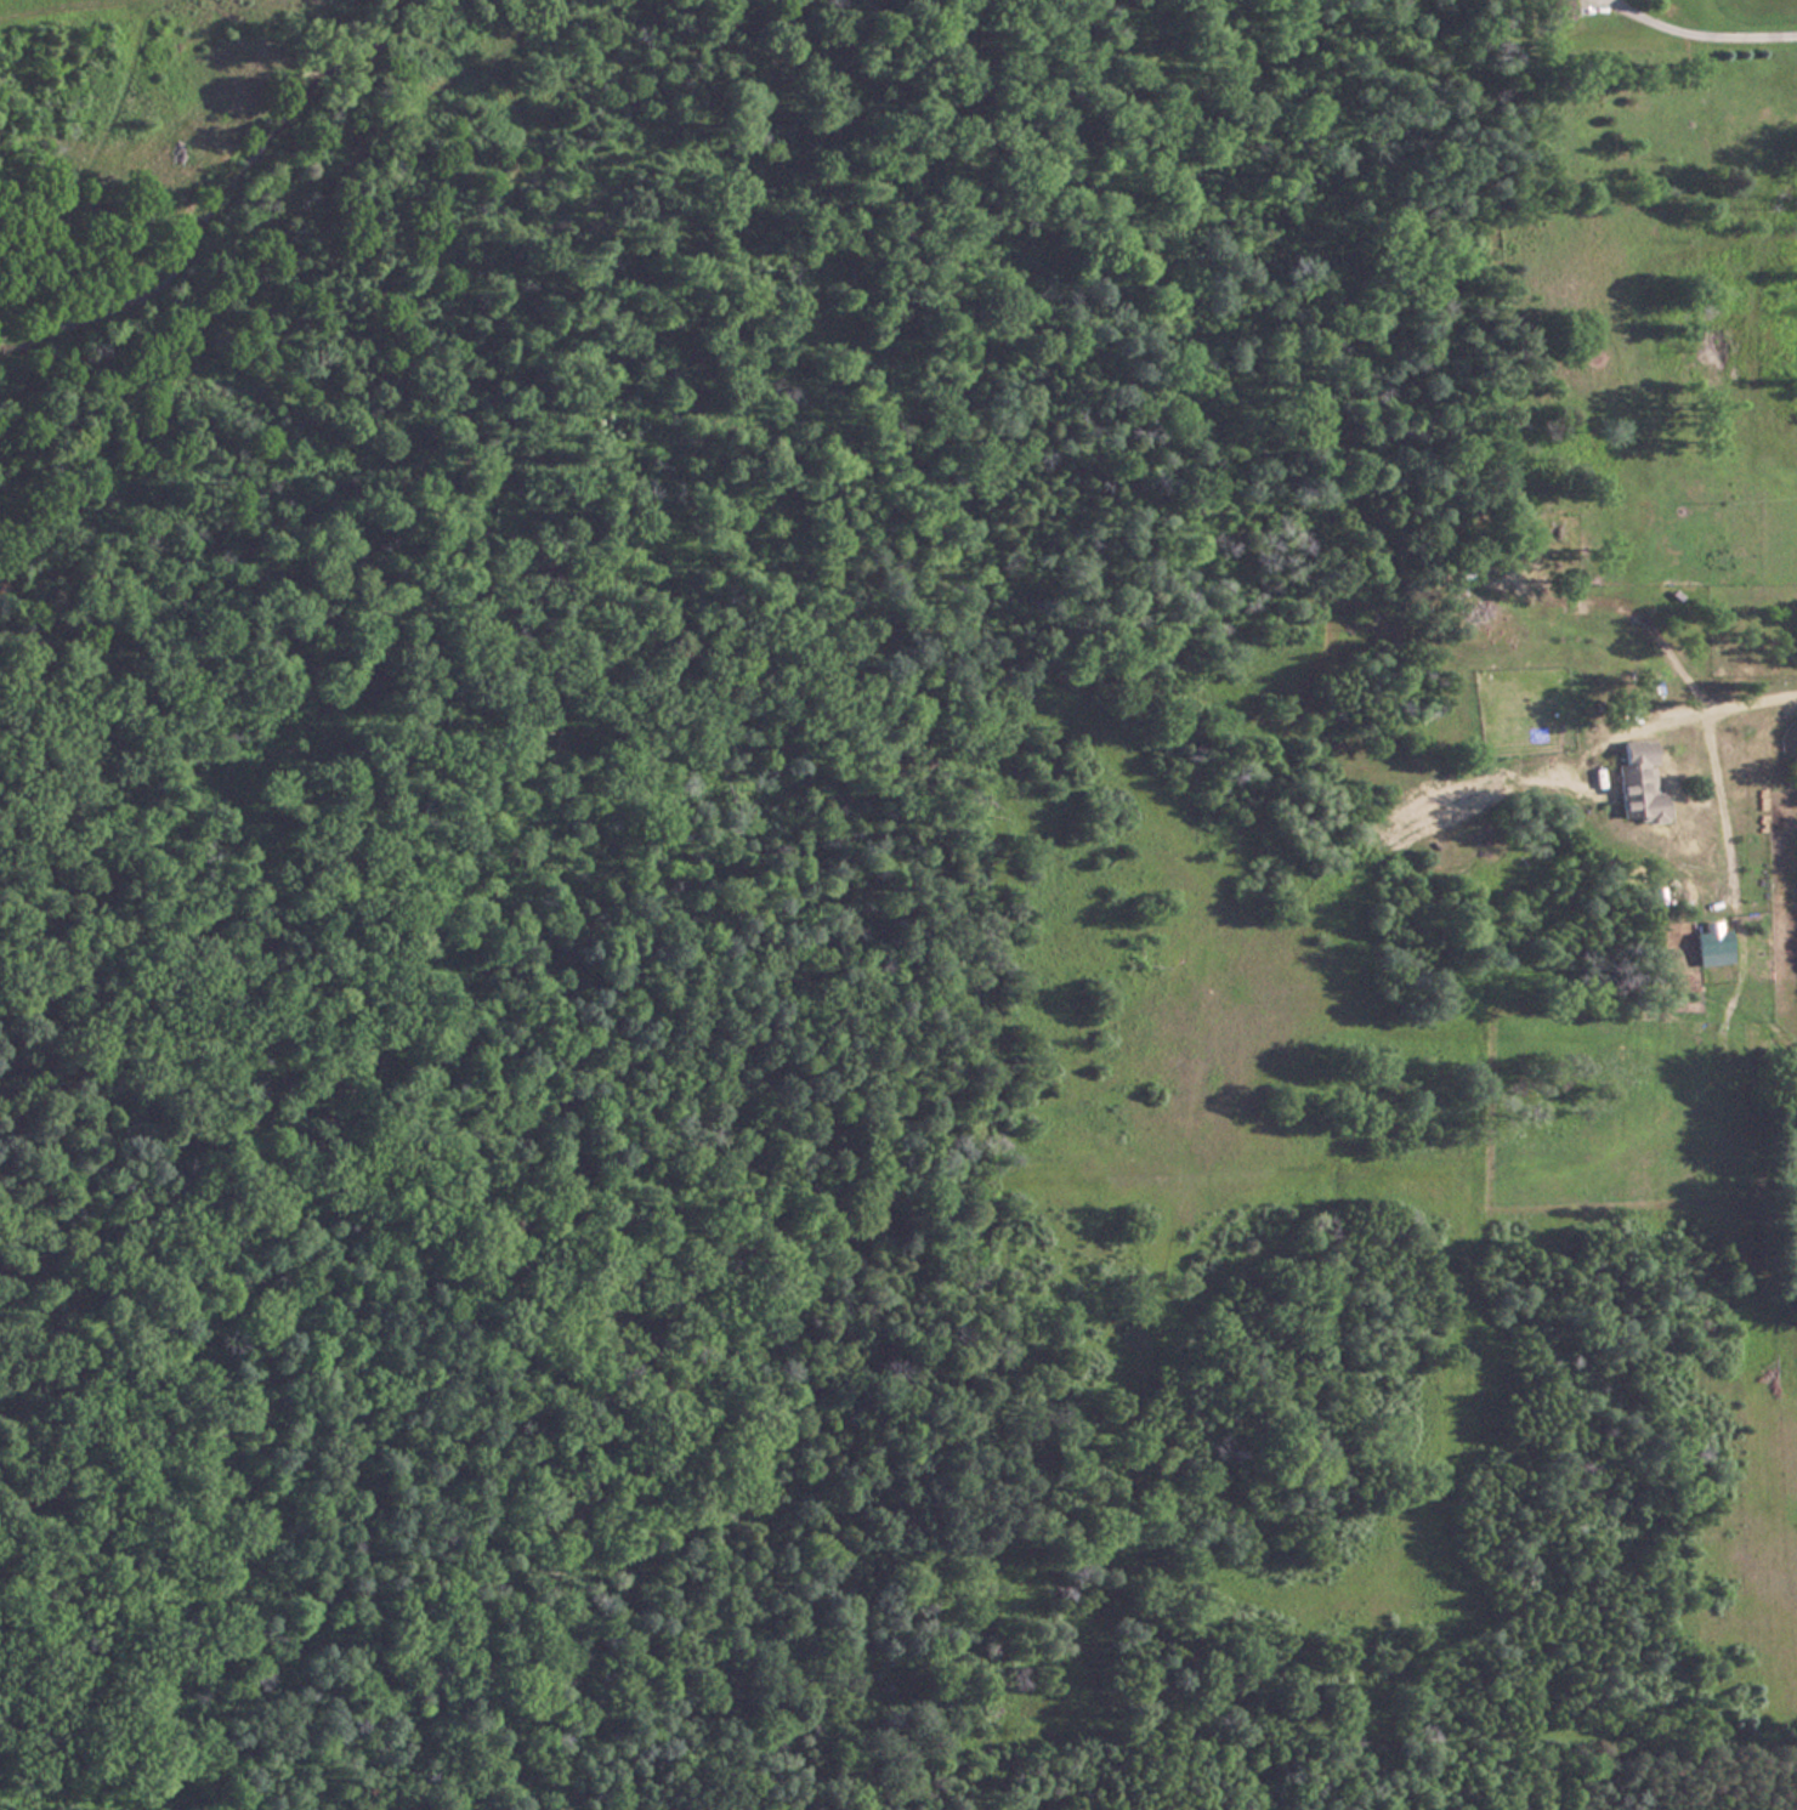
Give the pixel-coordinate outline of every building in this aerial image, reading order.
[(1620,741),(1621,764),(1651,762),(1649,739),(1620,741)] [(1641,781),(1617,783),(1620,816),(1644,814),(1641,781)]
